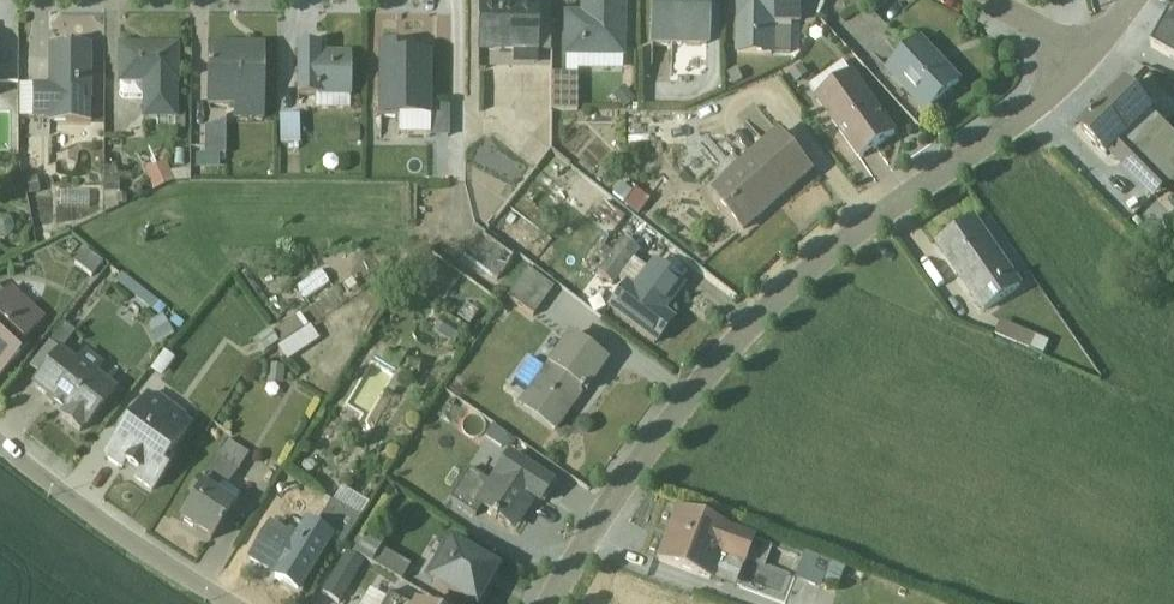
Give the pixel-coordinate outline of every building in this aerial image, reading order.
[(622,0),(580,0),(580,13),(562,13),(561,58),(564,59),(564,76),(549,76),(549,110),(576,111),(577,70),(621,70),(622,0)] [(650,46),(705,47),(706,0),(651,0),(650,46)] [(798,0),(738,0),(736,56),(773,57),(773,54),(790,54),(791,25),(798,25),(798,0)] [(478,1),(478,5),(478,52),(511,53),(512,66),(534,66),(534,52),(548,52),(549,2),(535,2),(508,1),(478,1)] [(1169,15),(1150,49),(1173,62),(1173,17),(1169,15)] [(957,84),(918,43),(887,72),(926,113),(957,84)] [(18,86),(18,119),(30,119),(31,121),(47,121),(47,124),(88,124),(89,48),(68,47),(68,46),(63,46),(63,47),(47,47),(48,86),(18,86)] [(175,48),(118,48),(118,97),(121,99),(141,100),(141,121),(155,121),(156,130),(183,130),(183,116),(175,115),(175,48)] [(262,48),(207,48),(207,107),(232,108),(232,121),(261,120),(262,48)] [(314,110),(348,111),(348,57),(316,56),(316,48),(297,48),(297,98),(314,99),(314,110)] [(399,48),(377,48),(377,118),(428,120),(428,138),(447,138),(447,107),(429,106),(429,56),(399,56),(399,48)] [(841,65),(808,88),(858,159),(893,135),(850,74),(848,75),(841,65)] [(633,102),(622,88),(611,97),(622,111),(633,102)] [(1080,131),(1107,159),(1109,158),(1153,203),(1169,188),(1173,193),(1173,138),(1124,88),(1080,131)] [(298,145),(297,117),(278,117),(279,146),(298,145)] [(224,156),(224,122),(204,129),(203,155),(194,155),(194,169),(217,170),(218,156),(224,156)] [(743,231),(810,173),(776,133),(709,191),(743,231)] [(164,163),(143,172),(153,192),(173,183),(190,182),(189,171),(169,172),(164,163)] [(103,212),(118,209),(118,205),(126,206),(126,196),(118,195),(117,181),(114,169),(104,170),(103,212)] [(648,204),(633,192),(622,205),(637,217),(648,204)] [(87,193),(59,193),(59,208),(87,208),(87,193)] [(603,203),(595,213),(615,229),(623,219),(603,203)] [(5,240),(13,232),(9,221),(0,218),(0,239),(5,240)] [(984,314),(1020,289),(972,221),(937,245),(984,314)] [(495,282),(512,259),(510,258),(509,259),(478,235),(462,258),(495,282)] [(605,309),(653,346),(666,329),(655,321),(681,286),(650,262),(644,270),(643,270),(632,261),(638,252),(633,248),(614,248),(611,252),(603,249),(596,259),(603,264),(595,274),(611,287),(616,281),(623,285),(605,309)] [(104,267),(93,258),(84,270),(95,279),(104,267)] [(305,298),(328,280),(320,269),(297,287),(305,298)] [(506,298),(531,317),(552,290),(526,271),(506,298)] [(158,318),(164,309),(120,274),(113,283),(158,318)] [(28,346),(23,343),(43,319),(9,287),(2,295),(0,293),(0,376),(28,346)] [(268,332),(255,341),(263,353),(276,344),(278,346),(307,326),(299,315),(270,334),(268,332)] [(162,318),(145,327),(155,345),(172,336),(162,318)] [(441,319),(431,334),(452,348),(462,333),(441,319)] [(1035,339),(999,324),(993,337),(1029,352),(1035,339)] [(80,431),(114,389),(97,375),(103,365),(84,350),(75,362),(61,351),(74,334),(63,325),(28,369),(39,378),(32,387),(47,399),(46,401),(62,415),(60,418),(76,431),(80,431)] [(277,349),(286,362),(317,341),(308,328),(277,349)] [(572,338),(567,334),(542,370),(527,361),(511,383),(525,393),(517,405),(553,431),(582,391),(585,393),(606,365),(603,362),(581,346),(584,342),(575,335),(572,338)] [(172,361),(162,353),(148,372),(158,380),(172,361)] [(283,369),(268,367),(266,385),(281,387),(283,369)] [(150,398),(148,396),(103,457),(121,470),(124,465),(136,474),(133,479),(151,491),(170,465),(165,462),(190,427),(187,424),(185,417),(157,396),(150,398)] [(491,427),(483,438),(506,454),(514,443),(491,427)] [(248,455),(226,441),(185,499),(191,503),(179,522),(210,541),(238,495),(227,487),(248,455)] [(550,485),(504,456),(493,474),(491,473),(486,482),(467,470),(448,501),(473,517),(479,509),(515,532),(534,501),(538,504),(550,485)] [(340,549),(367,504),(340,489),(331,503),(329,502),(314,527),(303,521),(295,534),(287,529),(285,532),(270,524),(248,559),(275,576),(273,579),(295,592),(327,541),(340,549)] [(743,567),(753,540),(676,511),(656,561),(733,591),(742,567),(743,567)] [(356,540),(348,552),(371,565),(381,546),(365,536),(361,542),(356,540)] [(422,579),(422,578),(466,603),(482,603),(490,590),(486,587),(495,571),(443,542),(422,579)] [(408,567),(380,550),(371,565),(400,582),(408,567)] [(343,554),(320,594),(337,603),(338,603),(361,564),(343,554)] [(803,554),(793,580),(819,590),(822,583),(837,588),(842,575),(829,570),(831,565),(803,554)] [(382,603),(407,603),(389,593),(382,603)]
